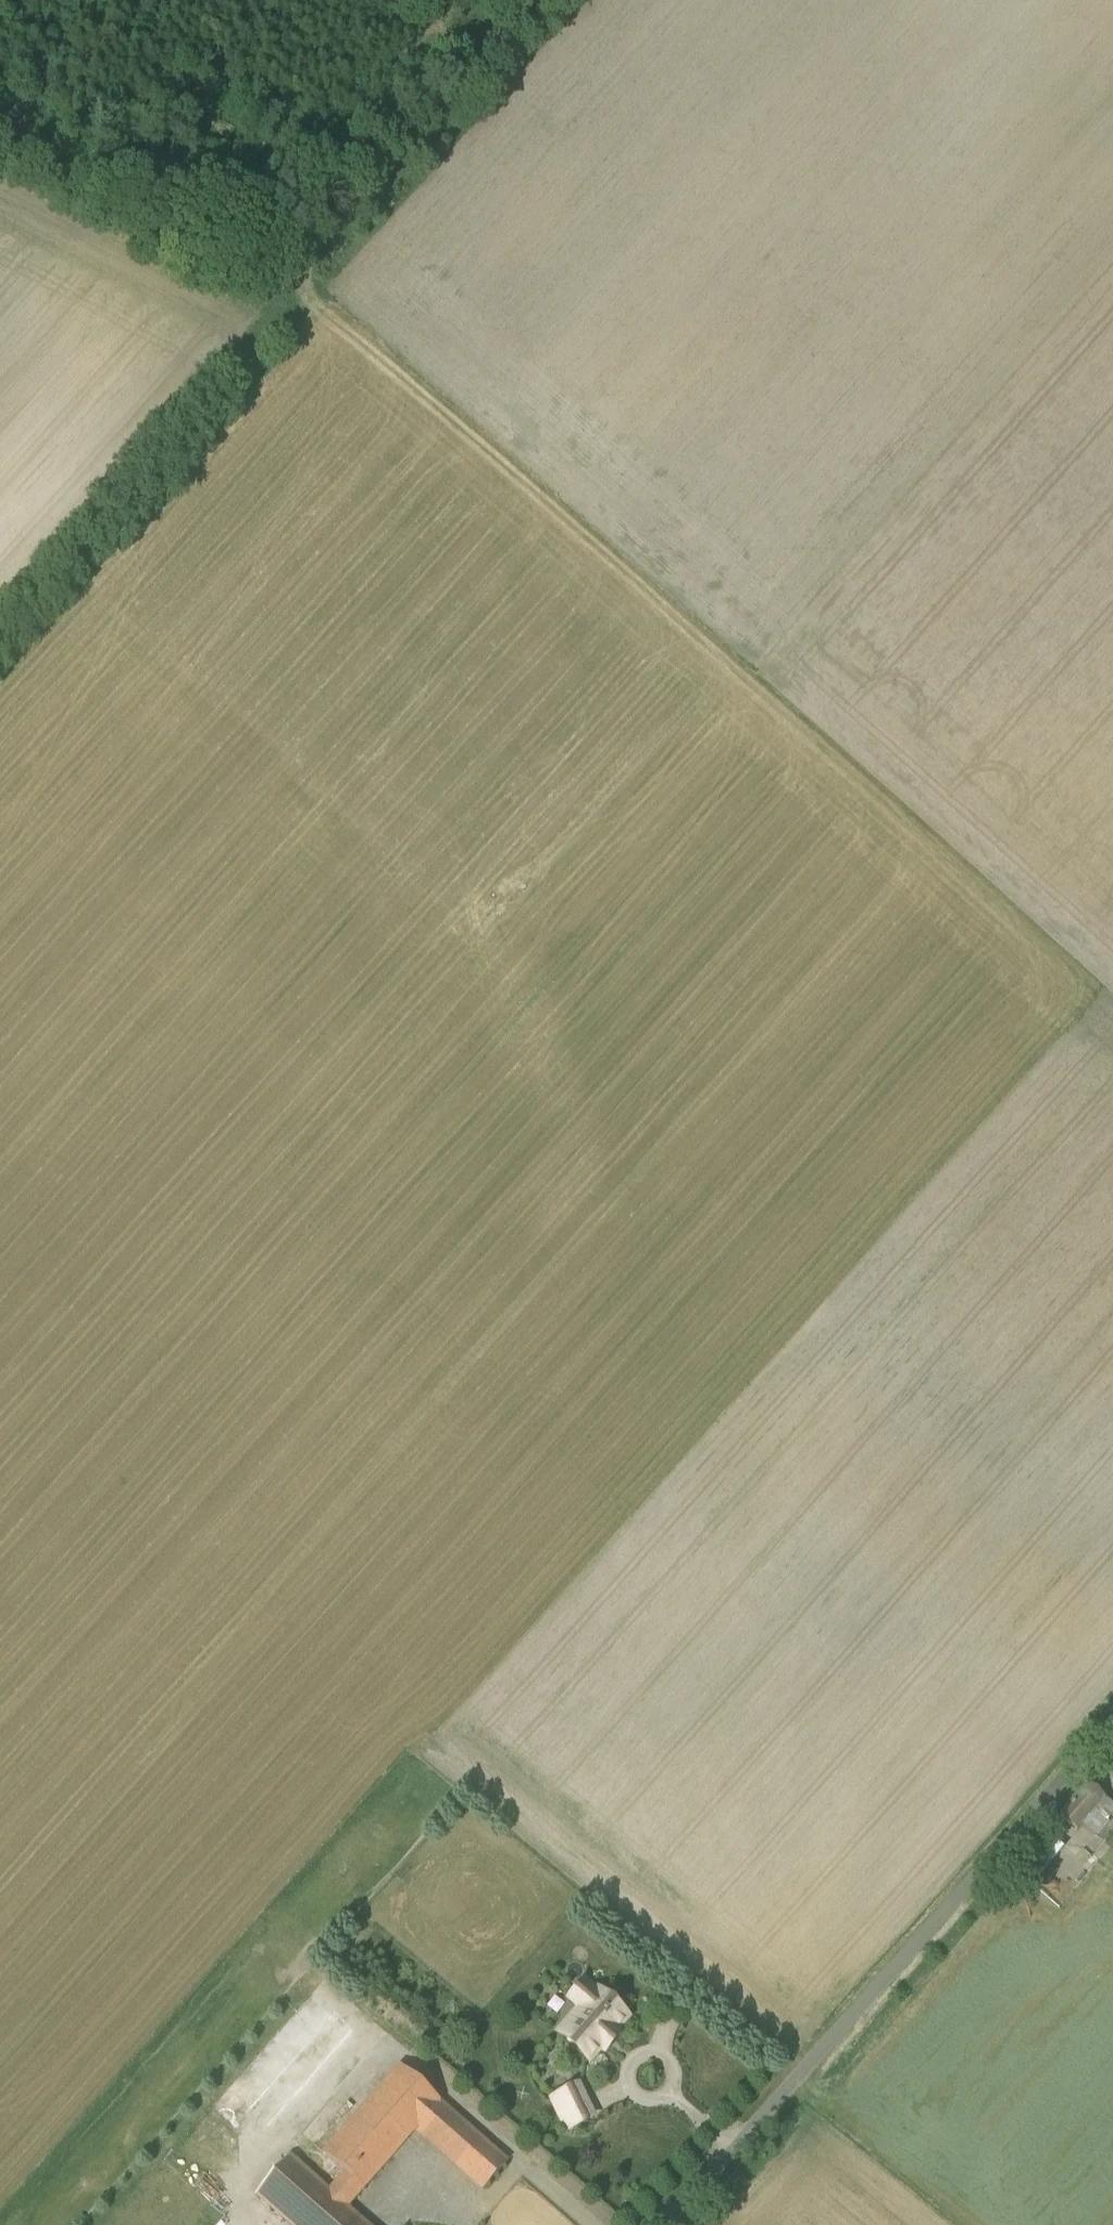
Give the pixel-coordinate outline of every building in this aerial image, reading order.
[(1089,1784),(1061,1816),(1077,1831),(1106,1798),(1089,1784)] [(585,1983),(571,1998),(583,2008),(560,2034),(589,2059),(602,2045),(607,2050),(619,2035),(615,2031),(627,2017),(598,1991),(596,1993),(585,1983)] [(401,2067),(325,2154),(347,2174),(331,2192),(346,2207),(416,2129),(440,2102),(440,2101),(401,2067)] [(581,2083),(555,2096),(571,2129),(597,2117),(581,2083)] [(508,2161),(440,2102),(416,2129),(484,2189),(508,2161)] [(331,2192),(291,2157),(257,2196),(291,2224),(367,2224),(346,2207),(331,2192)]
